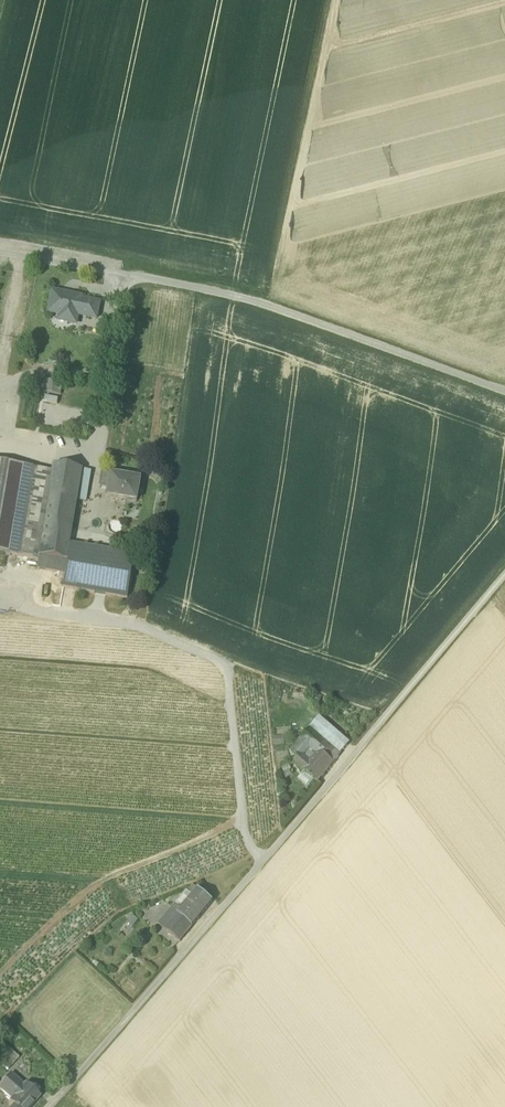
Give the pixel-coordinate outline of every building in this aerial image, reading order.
[(69,324),(74,325),(78,323),(79,317),(82,301),(82,298),(74,297),(72,298),(64,297),(63,295),(53,293),(49,314),(60,316),(67,318),(66,320),(69,324)] [(79,317),(97,320),(100,304),(82,301),(79,317)] [(85,328),(95,329),(96,321),(86,319),(85,328)] [(61,394),(62,382),(45,381),(44,393),(61,394)] [(38,561),(39,557),(53,473),(0,464),(0,554),(38,561)] [(53,473),(39,557),(67,561),(70,544),(78,500),(78,497),(83,470),(54,465),(53,473)] [(91,472),(83,470),(78,497),(87,498),(91,472)] [(101,485),(109,487),(111,475),(103,474),(101,485)] [(112,475),(111,475),(109,487),(108,496),(137,501),(141,480),(130,478),(121,477),(121,476),(112,475)] [(136,555),(70,544),(67,561),(65,574),(62,588),(128,599),(136,555)] [(65,574),(67,561),(39,557),(38,561),(37,569),(65,574)] [(313,703),(319,706),(322,697),(315,695),(313,703)] [(320,717),(311,728),(341,754),(350,744),(320,717)] [(310,729),(300,740),(317,754),(319,751),(333,763),(340,754),(310,729)] [(274,737),(275,746),(284,745),(284,737),(274,737)] [(317,754),(300,740),(291,751),(298,758),(294,763),(303,771),(317,754)] [(317,754),(303,771),(305,772),(314,780),(317,782),(333,763),(319,751),(317,754)] [(314,780),(305,772),(299,779),(308,787),(314,780)] [(193,885),(188,892),(192,895),(197,889),(193,885)] [(181,908),(184,911),(171,927),(184,938),(197,922),(216,900),(200,886),(197,889),(192,895),(181,908)] [(181,908),(192,895),(188,892),(187,891),(176,904),(181,908)] [(163,920),(171,927),(184,911),(181,908),(176,904),(163,920)] [(139,921),(133,916),(127,924),(133,928),(139,921)] [(8,1071),(19,1059),(6,1047),(0,1054),(0,1064),(8,1071)] [(41,1098),(26,1084),(24,1086),(11,1074),(0,1087),(0,1090),(11,1100),(9,1103),(14,1106),(32,1106),(41,1098)]
